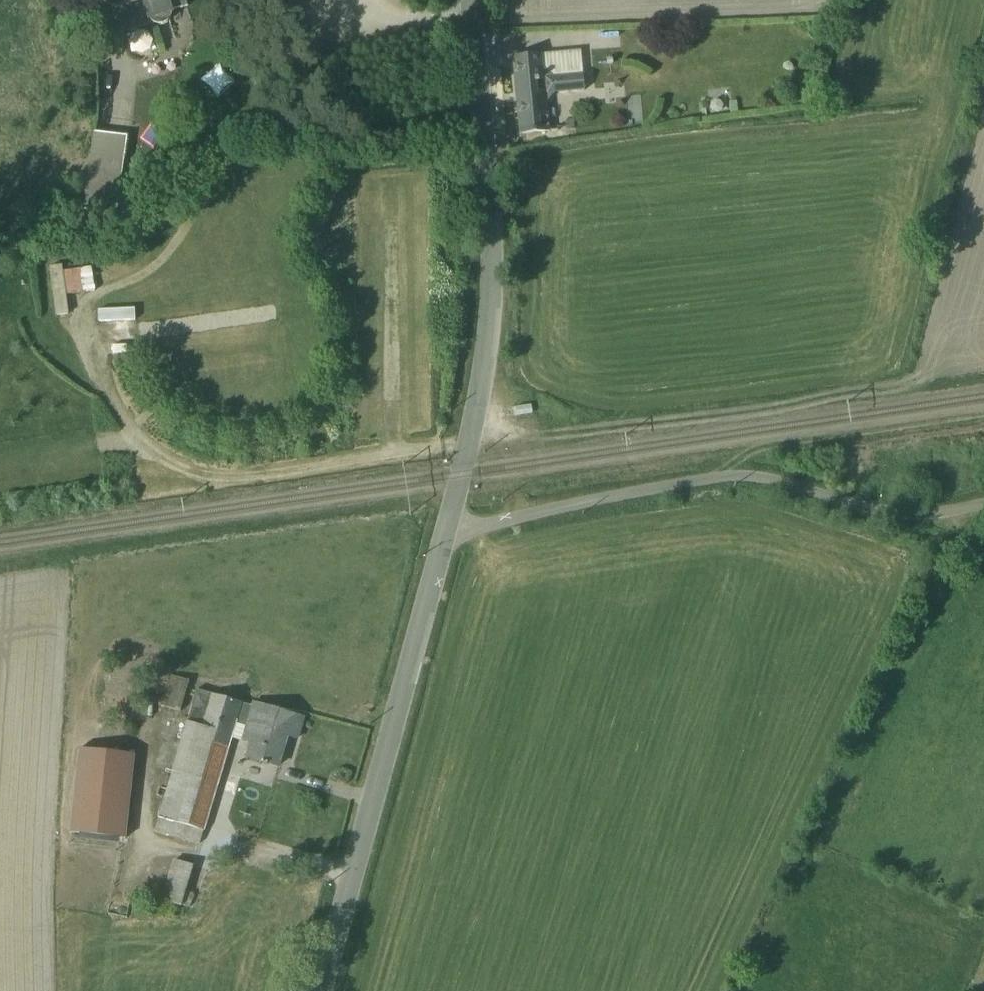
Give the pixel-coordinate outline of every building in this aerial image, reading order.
[(124,35),(191,14),(187,0),(113,0),(124,35)] [(585,92),(580,51),(512,57),(519,134),(550,131),(547,97),(585,92)] [(121,212),(132,134),(95,129),(84,207),(121,212)] [(51,264),(57,316),(72,314),(70,291),(98,288),(95,264),(64,268),(64,262),(51,264)] [(139,310),(99,312),(99,324),(139,322),(139,310)] [(190,682),(169,675),(159,705),(180,712),(190,682)] [(232,740),(248,745),(244,757),(278,767),(288,736),(295,738),(301,718),(259,705),(258,709),(194,691),(153,832),(201,846),(232,740)] [(136,754),(80,747),(70,834),(125,840),(136,754)] [(185,906),(196,868),(173,861),(162,899),(185,906)]
